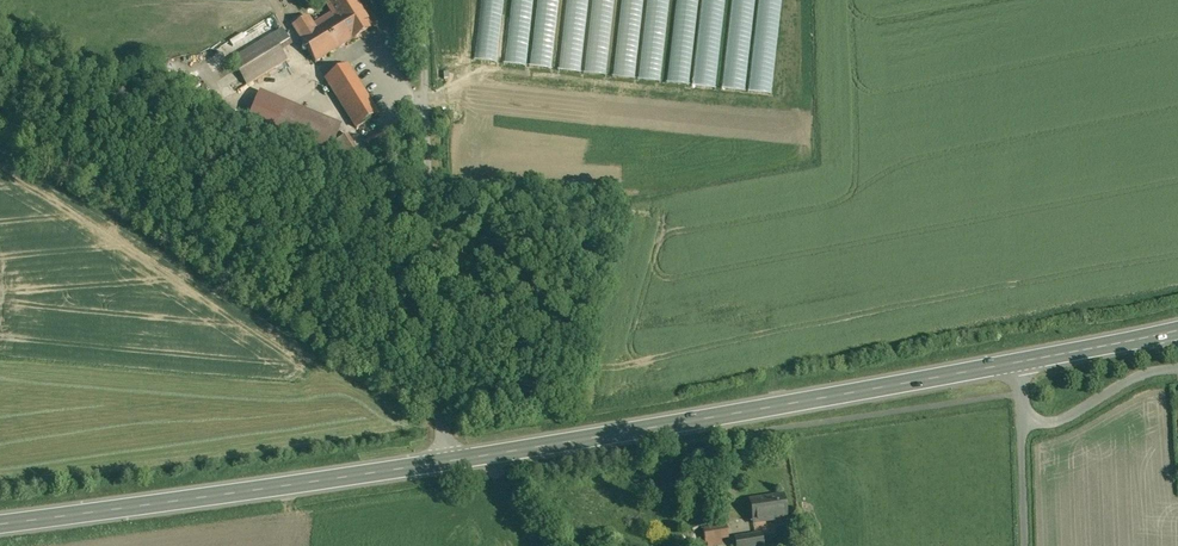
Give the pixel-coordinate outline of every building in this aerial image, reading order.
[(332,14),(313,26),(308,18),(292,27),(315,64),(373,28),(356,0),(323,0),(332,14)] [(271,36),(231,61),(246,86),(287,61),(271,36)] [(378,116),(347,66),(325,80),(356,129),(378,116)] [(255,93),(244,125),(328,155),(339,123),(255,93)] [(395,122),(378,133),(384,142),(401,131),(395,122)] [(347,135),(333,143),(338,153),(352,145),(347,135)] [(783,497),(749,501),(753,524),(786,519),(783,497)] [(703,530),(705,545),(715,545),(721,545),(720,539),(728,538),(726,526),(703,530)] [(735,539),(736,545),(763,545),(761,535),(735,539)]
